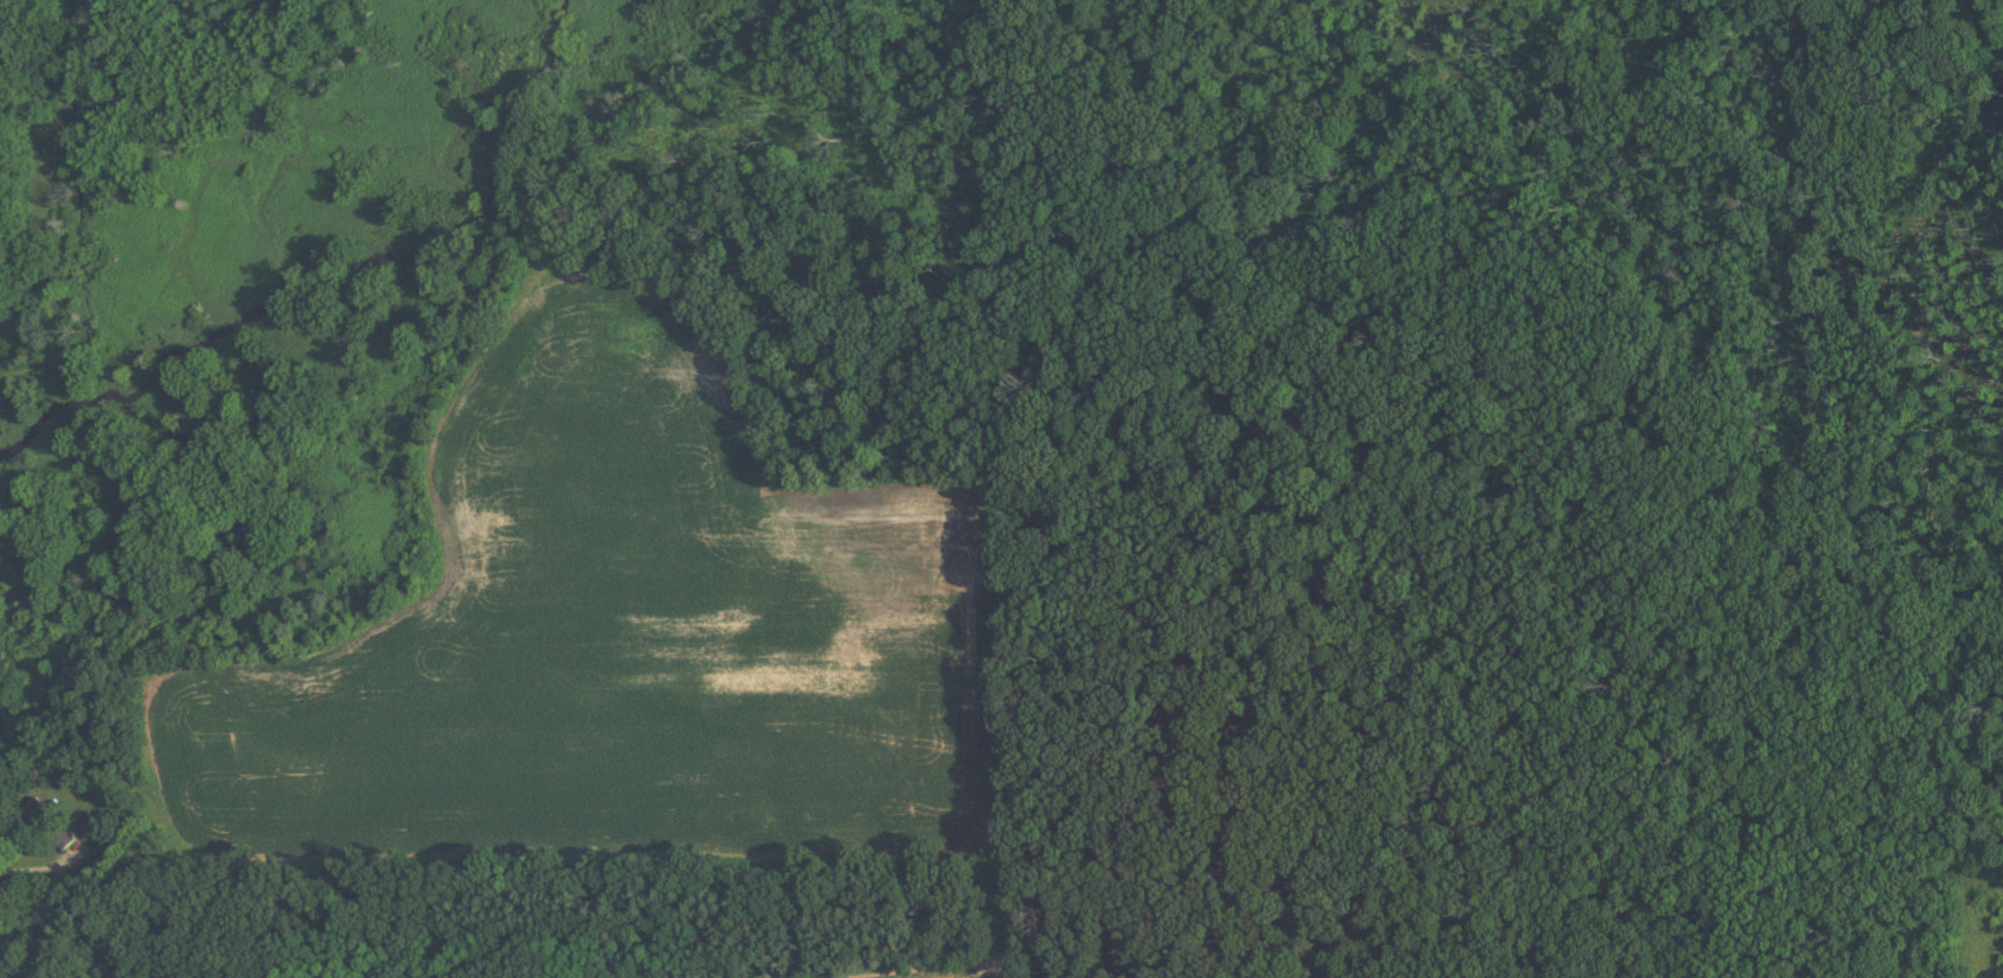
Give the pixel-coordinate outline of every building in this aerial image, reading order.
[(75,842),(55,820),(54,820),(36,800),(22,813),(60,855),(75,842)]
